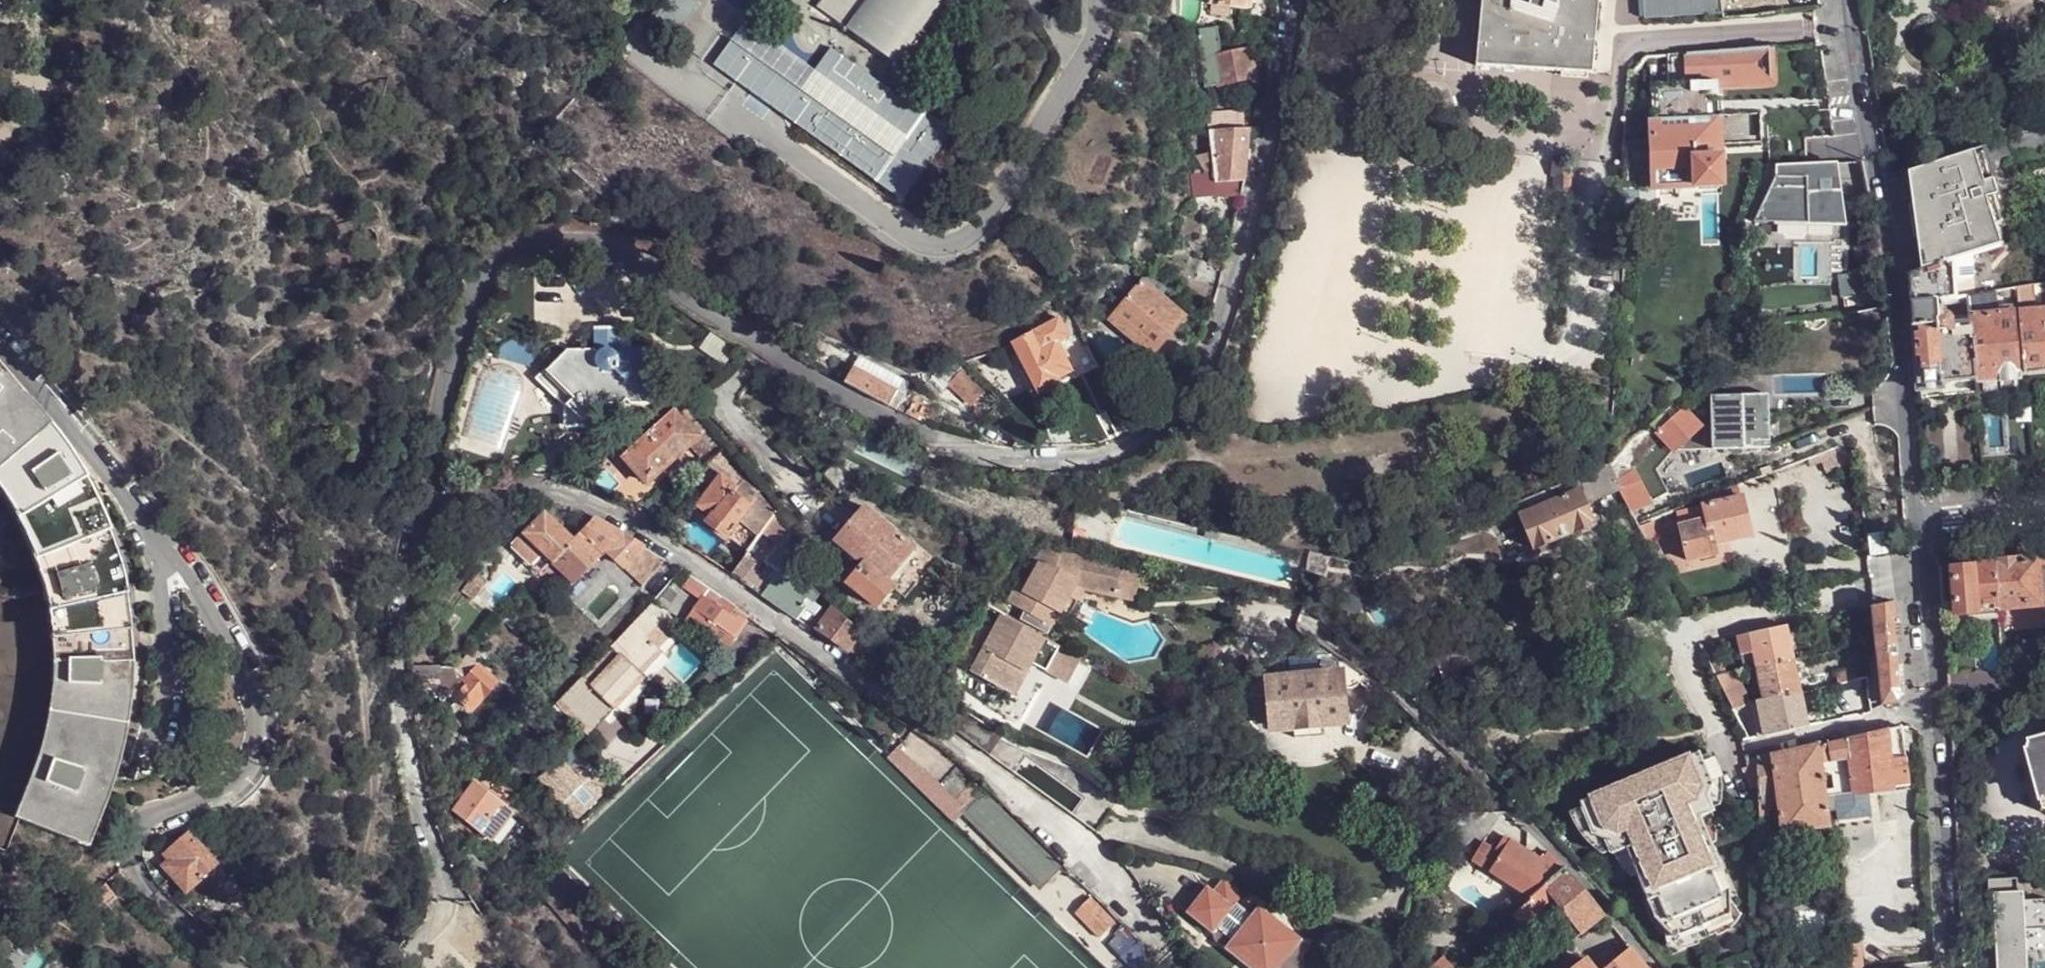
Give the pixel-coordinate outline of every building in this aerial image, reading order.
[(819,7),(848,27),(868,0),(825,0),(819,7)] [(898,63),(943,0),(868,0),(848,27),(898,63)] [(1533,7),(1512,0),(1483,0),(1477,65),(1593,72),(1600,0),(1535,0),(1533,7)] [(815,75),(745,26),(735,41),(805,91),(815,75)] [(1199,29),(1202,58),(1222,54),(1220,29),(1199,29)] [(735,41),(716,67),(907,203),(956,132),(930,113),(927,115),(834,49),(805,91),(735,41)] [(1656,188),(1729,187),(1730,218),(1740,225),(1751,208),(1757,189),(1758,165),(1780,164),(1781,186),(1776,186),(1759,226),(1780,224),(1779,221),(1845,213),(1836,171),(1807,171),(1805,132),(1834,131),(1824,44),(1646,57),(1636,70),(1631,69),(1628,103),(1689,104),(1689,116),(1651,119),(1652,165),(1634,165),(1636,144),(1626,143),(1622,182),(1624,219),(1655,218),(1656,188)] [(1202,58),(1205,88),(1257,75),(1251,47),(1227,53),(1222,54),(1202,58)] [(1209,115),(1211,131),(1245,129),(1244,113),(1209,115)] [(1236,181),(1245,180),(1250,129),(1245,129),(1211,131),(1216,175),(1217,183),(1236,181)] [(1981,147),(1906,171),(1922,270),(1953,261),(2012,242),(1981,147)] [(1556,199),(1570,199),(1570,191),(1572,190),(1573,170),(1570,169),(1571,157),(1556,157),(1555,175),(1557,175),(1556,199)] [(1192,203),(1219,202),(1217,183),(1216,175),(1190,178),(1192,203)] [(1217,183),(1219,202),(1238,201),(1236,181),(1217,183)] [(1911,304),(1938,301),(1958,297),(1953,261),(1909,274),(1911,304)] [(1144,281),(1112,319),(1153,354),(1186,316),(1144,281)] [(2036,299),(2035,284),(2019,287),(2020,296),(2020,300),(2036,299)] [(2020,296),(2019,287),(2006,290),(2006,297),(2020,296)] [(1114,289),(1099,298),(1102,303),(1099,305),(1104,312),(1121,303),(1114,289)] [(2020,300),(2022,313),(2037,312),(2037,304),(2036,299),(2020,300)] [(1911,304),(1917,391),(1928,389),(1942,389),(1942,382),(1976,379),(1972,325),(1953,326),(1952,318),(1948,315),(1938,316),(1938,301),(1911,304)] [(1972,325),(1976,379),(2001,377),(2016,376),(2020,375),(2014,313),(2015,309),(2013,308),(2003,309),(2001,311),(2002,314),(1971,316),(1972,325)] [(2030,376),(2044,375),(2044,311),(2037,312),(2022,313),(2026,375),(2030,375),(2030,376)] [(1023,372),(1033,392),(1040,389),(1041,391),(1061,380),(1060,378),(1073,371),(1058,342),(1070,336),(1061,320),(1060,318),(1016,343),(1030,369),(1023,372)] [(599,347),(625,347),(626,326),(599,325),(599,347)] [(536,365),(541,344),(535,342),(530,339),(522,338),(513,340),(507,344),(503,350),(501,355),(536,365)] [(570,424),(600,424),(600,409),(605,404),(627,404),(631,399),(636,403),(655,403),(655,347),(625,347),(599,347),(572,347),(543,377),(570,404),(570,424)] [(985,390),(959,361),(936,366),(969,403),(985,390)] [(855,364),(846,382),(897,408),(902,400),(895,397),(900,388),(855,364)] [(928,378),(926,369),(918,371),(921,380),(928,378)] [(85,844),(113,773),(130,697),(131,674),(120,575),(108,537),(50,432),(0,379),(0,495),(3,500),(26,542),(43,587),(42,589),(47,611),(51,638),(51,647),(52,667),(51,685),(48,705),(45,724),(40,744),(34,764),(26,784),(19,801),(15,817),(85,844)] [(895,397),(902,400),(907,391),(900,388),(895,397)] [(699,399),(695,394),(686,401),(691,407),(699,399)] [(1610,466),(1621,488),(1630,507),(1650,502),(1668,492),(1657,469),(1674,449),(1770,448),(1769,395),(1691,395),(1683,404),(1659,426),(1633,438),(1610,466)] [(649,483),(687,448),(700,436),(700,435),(676,407),(625,455),(649,483)] [(687,448),(705,469),(717,456),(725,448),(709,428),(707,429),(700,435),(700,436),(687,448)] [(717,456),(726,465),(734,459),(725,448),(717,456)] [(709,523),(727,537),(750,508),(766,527),(776,514),(759,494),(757,498),(741,481),(743,479),(731,465),(726,471),(713,461),(702,476),(715,485),(700,505),(712,517),(707,521),(709,523)] [(1610,466),(1609,465),(1587,475),(1596,496),(1597,499),(1621,488),(1610,466)] [(1596,496),(1587,475),(1576,479),(1581,489),(1585,500),(1596,496)] [(1518,504),(1522,513),(1581,489),(1576,479),(1518,504)] [(1682,527),(1689,561),(1719,555),(1717,545),(1753,537),(1745,499),(1743,500),(1740,487),(1740,486),(1697,503),(1699,508),(1682,514),(1684,527),(1682,527)] [(1585,500),(1581,489),(1522,513),(1521,514),(1535,549),(1595,524),(1585,500)] [(712,517),(700,505),(690,517),(691,521),(701,529),(704,529),(709,523),(707,521),(712,517)] [(848,583),(878,607),(894,588),(895,586),(888,579),(915,548),(867,506),(838,541),(865,565),(848,583)] [(727,537),(747,553),(766,527),(750,508),(727,537)] [(555,561),(576,541),(546,512),(524,534),(555,561)] [(732,574),(765,596),(786,564),(787,562),(785,560),(789,554),(784,549),(794,536),(776,514),(766,527),(747,553),(732,574)] [(576,541),(555,561),(576,581),(605,553),(640,588),(666,559),(654,550),(646,545),(597,520),(576,541)] [(788,549),(793,554),(802,542),(797,537),(788,549)] [(1003,605),(1045,628),(1052,614),(1056,616),(1065,598),(1073,603),(1077,594),(1110,601),(1117,571),(1082,562),(1086,555),(1077,553),(1074,552),(1035,543),(1028,573),(1027,576),(1034,580),(1027,593),(1020,589),(1014,585),(1003,605)] [(576,581),(555,561),(540,576),(561,594),(576,581)] [(1998,607),(2039,604),(2039,599),(2044,598),(2044,566),(2036,567),(2036,561),(1994,565),(1998,607)] [(765,596),(807,626),(821,607),(813,602),(820,594),(786,564),(765,596)] [(1998,607),(1994,565),(1951,569),(1956,616),(1976,614),(1976,610),(1998,607)] [(1110,601),(1130,606),(1137,575),(1117,571),(1110,601)] [(704,585),(691,576),(682,588),(695,596),(704,585)] [(1034,580),(1027,576),(1020,589),(1027,593),(1034,580)] [(6,851),(15,817),(19,801),(26,784),(34,764),(40,744),(45,724),(48,705),(51,685),(52,667),(51,647),(51,638),(47,611),(42,589),(0,600),(0,849),(6,851)] [(706,597),(685,628),(709,643),(720,627),(734,635),(749,615),(726,601),(723,604),(721,608),(706,597)] [(1064,621),(1073,603),(1065,598),(1056,616),(1064,621)] [(530,608),(521,599),(515,606),(519,610),(524,615),(530,608)] [(1899,667),(1895,604),(1895,603),(1874,608),(1884,707),(1891,707),(1900,696),(1899,667)] [(849,650),(863,632),(835,605),(818,628),(849,650)] [(519,610),(515,606),(508,613),(511,617),(519,610)] [(561,707),(592,736),(595,732),(645,677),(643,676),(664,653),(660,649),(651,641),(670,620),(651,608),(635,624),(598,666),(561,707)] [(1045,628),(1049,630),(1056,616),(1052,614),(1045,628)] [(1041,675),(1055,649),(997,617),(966,675),(1010,698),(1027,667),(1041,675)] [(651,641),(660,649),(680,627),(670,620),(651,641)] [(1793,659),(1786,626),(1749,634),(1753,650),(1756,666),(1793,659)] [(1253,694),(1260,697),(1272,696),(1271,679),(1341,673),(1342,690),(1355,689),(1361,685),(1364,682),(1368,677),(1369,674),(1316,637),(1308,633),(1247,686),(1248,687),(1253,693),(1253,694)] [(1738,636),(1742,652),(1753,650),(1749,634),(1738,636)] [(1701,644),(1717,674),(1727,672),(1711,642),(1701,644)] [(476,649),(469,656),(477,663),(484,655),(476,649)] [(1078,661),(1055,649),(1041,675),(1063,688),(1078,661)] [(1746,668),(1756,666),(1753,650),(1742,652),(1746,668)] [(1800,691),(1793,659),(1756,666),(1757,673),(1758,678),(1764,699),(1800,691)] [(441,688),(446,692),(463,672),(459,667),(438,666),(414,665),(414,677),(431,677),(439,677),(440,685),(441,688)] [(470,677),(463,672),(446,692),(456,700),(459,696),(475,710),(499,681),(481,665),(470,677)] [(1838,683),(1857,680),(1860,679),(1858,668),(1837,672),(1838,683)] [(1727,672),(1717,674),(1734,708),(1751,703),(1734,671),(1727,672)] [(1272,696),(1275,728),(1295,727),(1294,719),(1324,717),(1325,724),(1344,722),(1342,690),(1341,673),(1271,679),(1272,696)] [(1974,675),(1975,692),(2005,690),(2004,674),(1974,675)] [(1949,676),(1950,693),(1975,692),(1974,675),(1949,676)] [(439,677),(431,677),(432,686),(440,685),(439,677)] [(1861,716),(1869,714),(1872,711),(1867,678),(1860,679),(1857,680),(1861,716)] [(1786,731),(1808,726),(1804,704),(1800,691),(1764,699),(1756,700),(1765,736),(1786,731)] [(936,715),(944,721),(950,713),(942,707),(936,715)] [(1327,735),(1325,724),(1324,717),(1294,719),(1295,727),(1296,738),(1327,735)] [(1817,745),(1826,808),(1838,807),(1833,763),(1851,761),(1853,784),(1849,784),(1851,794),(1855,794),(1855,796),(1895,790),(1895,788),(1909,786),(1902,727),(1859,736),(1817,745)] [(586,737),(581,733),(577,737),(583,742),(586,737)] [(2029,743),(2030,746),(2029,747),(2029,751),(2026,752),(2028,759),(2031,770),(2040,801),(2043,812),(2044,811),(2044,738),(2029,743)] [(571,744),(546,768),(548,770),(539,779),(580,820),(614,785),(597,770),(571,744)] [(1785,837),(1789,842),(1803,840),(1807,836),(1806,830),(1828,828),(1826,808),(1817,745),(1785,753),(1758,759),(1760,786),(1761,816),(1770,815),(1768,797),(1777,796),(1783,833),(1784,833),(1785,837)] [(1710,796),(1714,807),(1723,803),(1724,792),(1724,784),(1724,774),(1722,765),(1719,757),(1717,749),(1703,755),(1715,782),(1710,796)] [(1665,927),(1674,937),(1733,914),(1732,898),(1731,886),(1713,843),(1702,815),(1714,811),(1716,810),(1714,807),(1710,796),(1715,782),(1703,755),(1701,750),(1581,800),(1584,806),(1596,835),(1607,839),(1613,851),(1614,854),(1617,853),(1627,848),(1638,875),(1655,916),(1665,927)] [(1753,787),(1760,786),(1758,759),(1758,758),(1753,758),(1750,758),(1750,765),(1745,767),(1753,787)] [(954,801),(962,808),(981,790),(957,768),(933,791),(949,806),(954,801)] [(508,820),(467,784),(451,804),(456,809),(451,817),(485,847),(508,820)] [(981,790),(962,808),(959,811),(1040,890),(1062,868),(982,789),(981,790)] [(1598,850),(1604,855),(1613,851),(1607,839),(1596,835),(1584,806),(1571,812),(1575,821),(1580,830),(1589,842),(1598,850)] [(1715,814),(1714,811),(1702,815),(1713,843),(1718,841),(1718,832),(1716,822),(1715,814)] [(220,864),(192,832),(168,852),(172,858),(164,866),(187,891),(220,864)] [(1478,868),(1530,901),(1566,870),(1550,853),(1542,865),(1503,840),(1501,845),(1495,842),(1489,851),(1478,868)] [(1478,868),(1489,851),(1483,847),(1471,864),(1478,868)] [(1627,848),(1617,853),(1619,860),(1624,866),(1629,872),(1635,877),(1638,875),(1627,848)] [(1511,928),(1518,938),(1526,931),(1543,916),(1538,911),(1553,898),(1584,932),(1605,915),(1586,890),(1566,870),(1530,901),(1498,930),(1503,934),(1511,928)] [(1252,967),(1281,967),(1303,941),(1262,907),(1254,916),(1238,904),(1246,894),(1227,879),(1217,892),(1211,887),(1190,913),(1215,933),(1221,926),(1236,939),(1231,945),(1228,948),(1252,967)] [(1993,893),(2015,892),(2018,892),(2017,879),(1987,880),(1988,894),(1993,893)] [(1993,893),(1997,967),(2020,967),(2019,951),(2026,950),(2025,929),(2044,928),(2044,899),(2016,901),(2015,892),(1993,893)] [(1100,937),(1117,919),(1089,893),(1072,911),(1100,937)] [(1675,946),(1682,947),(1693,945),(1701,943),(1700,941),(1717,933),(1718,936),(1723,933),(1731,927),(1737,921),(1744,914),(1732,898),(1733,914),(1674,937),(1665,927),(1667,946),(1675,946)] [(1215,933),(1231,945),(1236,939),(1221,926),(1215,933)] [(1303,965),(1304,962),(1303,959),(1303,957),(1311,947),(1303,941),(1281,967),(1302,967),(1303,965)] [(1632,948),(1608,967),(1647,967),(1632,948)] [(1434,967),(1453,967),(1444,958),(1434,967)]
